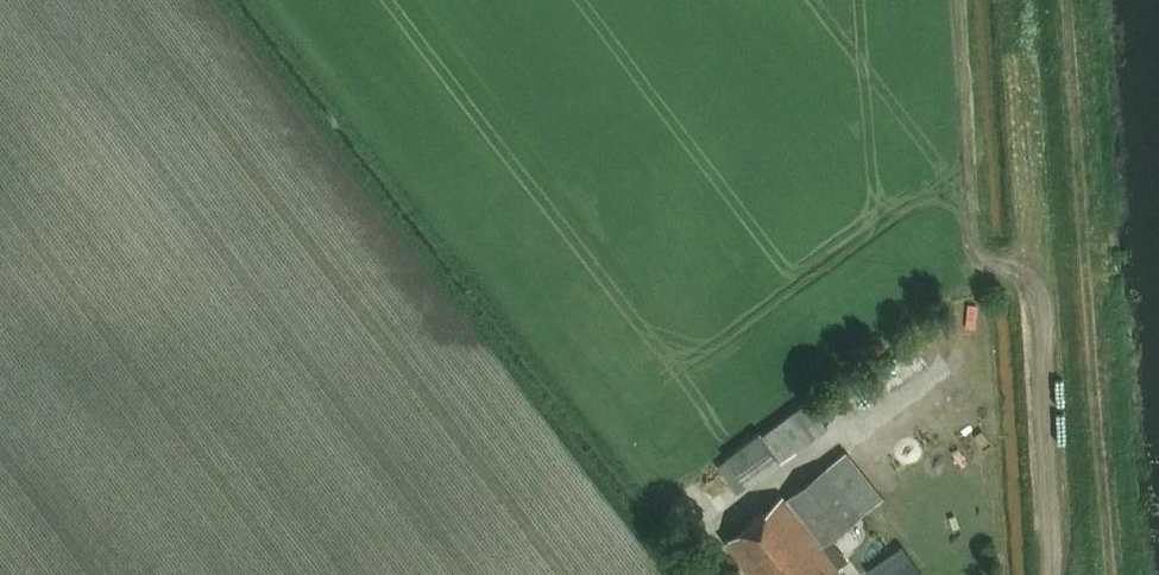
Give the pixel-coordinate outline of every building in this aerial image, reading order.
[(827,426),(807,400),(761,435),(758,432),(725,457),(747,485),(779,461),(827,426)] [(824,469),(784,501),(781,497),(724,542),(750,574),(841,574),(837,570),(848,561),(830,539),(860,515),(824,469)] [(902,545),(866,570),(870,574),(920,574),(922,574),(902,545)]
